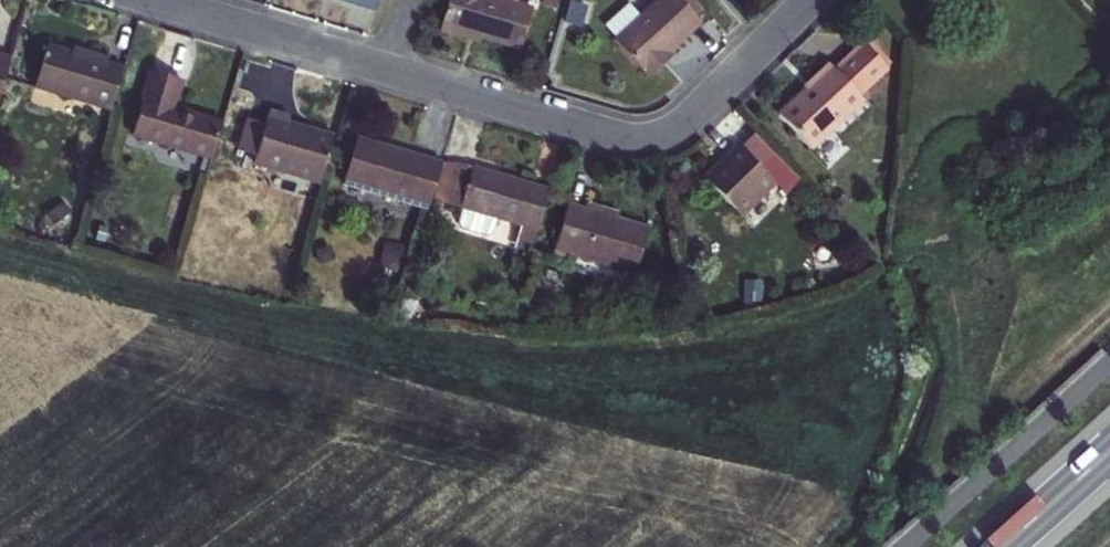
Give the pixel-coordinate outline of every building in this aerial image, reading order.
[(374,10),(377,0),(338,0),(374,10)] [(442,33),(469,41),(471,34),(522,48),(533,9),(515,4),(501,0),(451,0),(442,33)] [(642,15),(619,38),(617,40),(653,75),(668,61),(668,55),(701,21),(695,15),(681,0),(657,0),(642,15)] [(695,15),(702,8),(693,0),(681,0),(695,15)] [(607,25),(619,38),(642,15),(630,2),(607,25)] [(834,72),(856,94),(884,67),(862,44),(834,72)] [(109,112),(121,73),(104,68),(106,59),(85,53),(83,59),(45,47),(33,89),(109,112)] [(10,60),(0,57),(0,94),(10,60)] [(861,99),(856,94),(834,72),(829,67),(777,116),(809,148),(861,99)] [(211,161),(221,127),(171,112),(179,84),(150,75),(131,137),(211,161)] [(265,123),(256,155),(253,163),(320,182),(333,138),(289,125),(291,120),(268,114),(265,123)] [(256,155),(265,123),(248,118),(239,150),(256,155)] [(753,135),(739,149),(760,168),(773,154),(753,135)] [(428,208),(441,165),(356,139),(343,183),(428,208)] [(739,149),(737,146),(704,179),(742,217),(775,183),(760,168),(739,149)] [(800,180),(773,154),(760,168),(775,183),(786,194),(800,180)] [(459,210),(472,168),(458,165),(444,165),(433,202),(459,210)] [(472,168),(459,210),(491,219),(517,227),(535,232),(547,191),(472,168)] [(555,249),(634,273),(647,230),(568,206),(555,249)] [(487,233),(491,219),(459,210),(455,223),(458,229),(480,236),(487,233)] [(535,232),(517,227),(511,247),(529,252),(535,232)]
